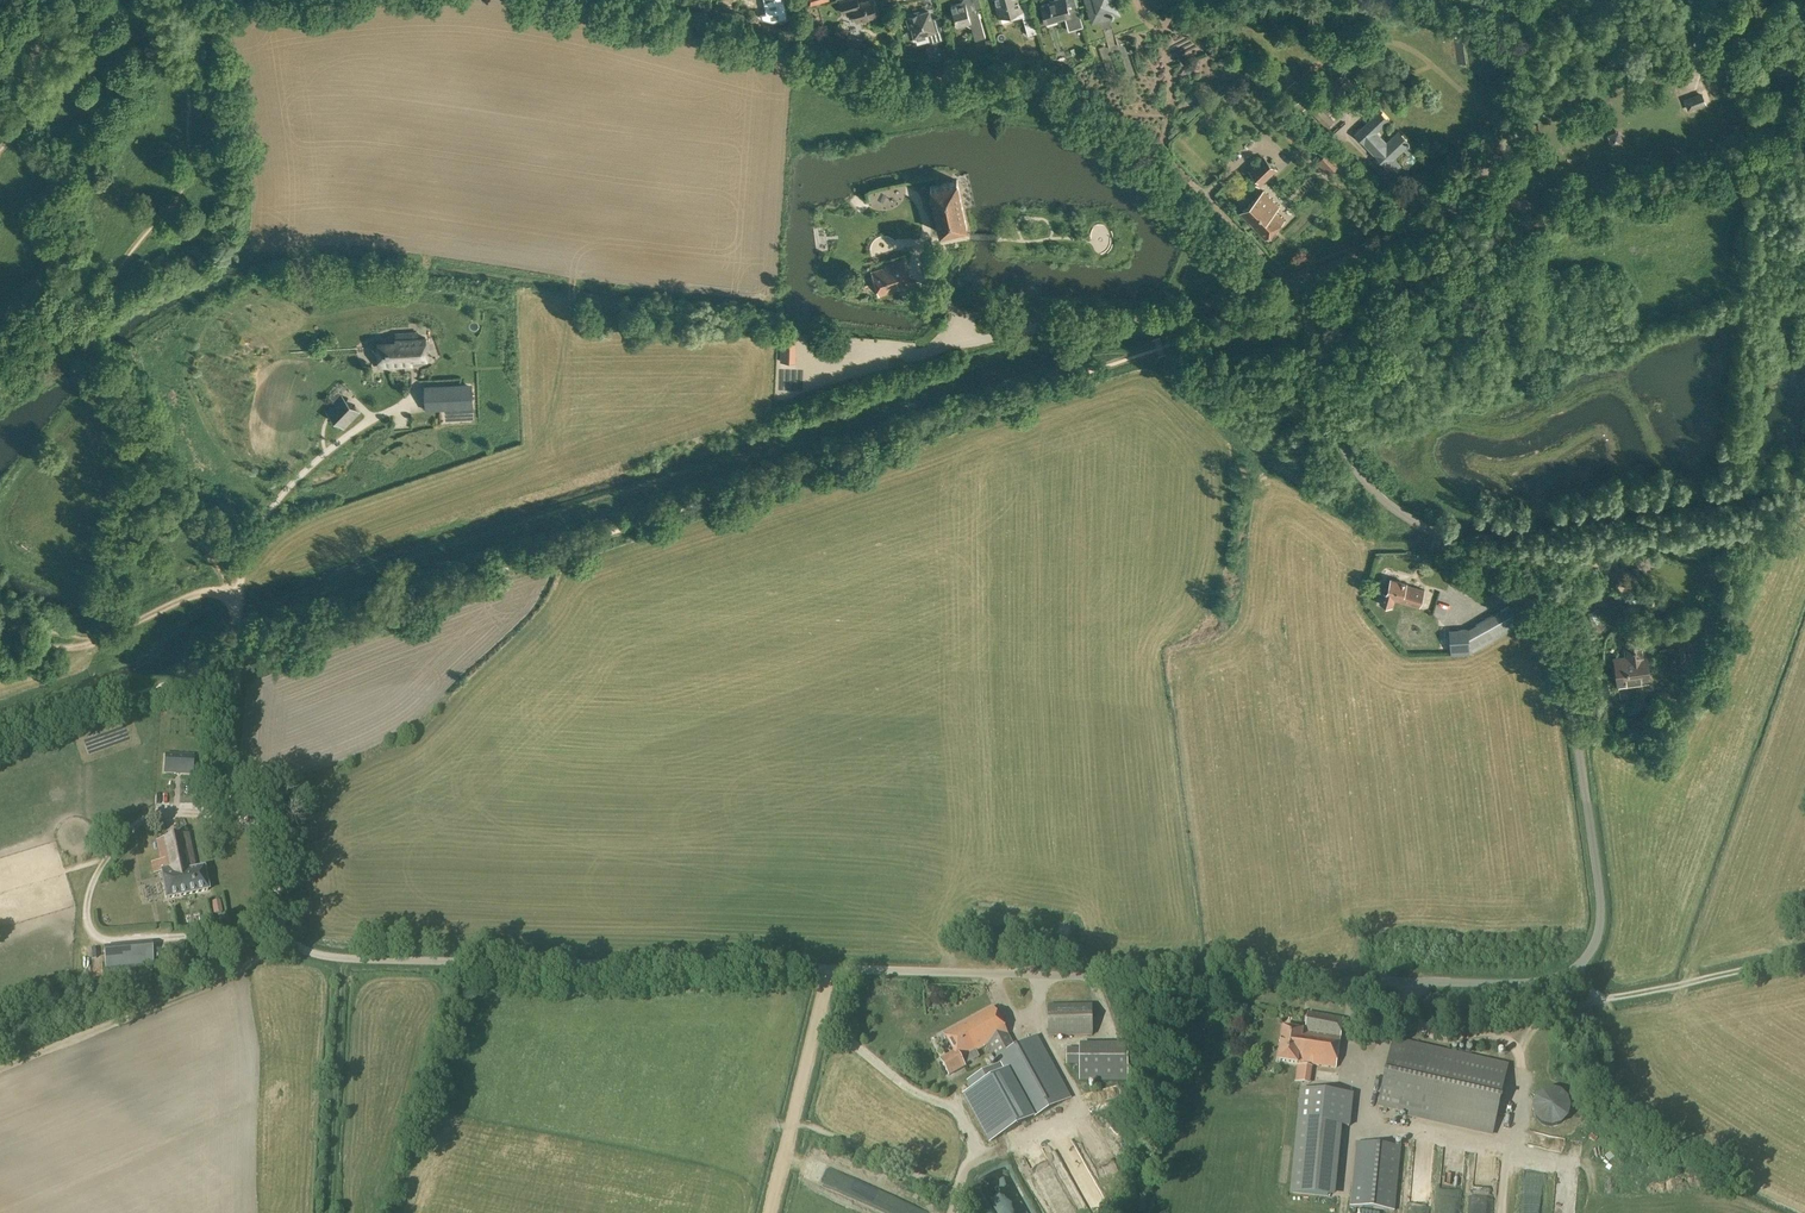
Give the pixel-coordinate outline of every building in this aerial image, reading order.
[(859,0),(840,0),(844,14),(854,11),(857,20),(878,15),(875,6),(877,4),(876,0),(875,0),(865,0),(860,2),(859,0)] [(973,0),(962,0),(961,2),(955,4),(951,5),(957,27),(967,24),(972,26),(974,35),(975,39),(985,36),(978,11),(976,12),(973,0)] [(1018,0),(996,0),(1001,16),(1012,13),(1013,18),(1023,16),(1028,34),(1037,32),(1029,0),(1019,3),(1018,0)] [(1066,0),(1054,0),(1055,1),(1041,5),(1046,23),(1065,17),(1069,30),(1083,26),(1078,6),(1069,9),(1066,0)] [(1119,14),(1115,0),(1086,0),(1092,22),(1119,14)] [(931,18),(929,11),(919,13),(919,11),(907,15),(910,26),(912,26),(915,36),(926,33),(929,43),(945,38),(939,16),(931,18)] [(1197,29),(1200,25),(1192,18),(1188,21),(1197,29)] [(860,45),(862,38),(843,33),(841,40),(860,45)] [(942,59),(952,56),(949,46),(940,49),(942,59)] [(1293,97),(1304,87),(1289,71),(1278,82),(1284,88),(1293,97)] [(1307,107),(1316,98),(1308,91),(1300,99),(1300,100),(1293,106),(1299,111),(1300,113),(1306,107),(1307,107)] [(1688,111),(1706,103),(1702,92),(1683,99),(1688,111)] [(1327,128),(1334,121),(1319,106),(1312,113),(1327,128)] [(1386,142),(1376,131),(1388,119),(1380,110),(1355,133),(1392,172),(1400,164),(1398,162),(1400,160),(1397,157),(1395,158),(1394,157),(1403,149),(1409,155),(1416,148),(1410,142),(1399,130),(1386,142)] [(1321,162),(1332,177),(1349,164),(1337,150),(1321,162)] [(1259,187),(1278,169),(1264,155),(1248,170),(1253,176),(1251,178),(1259,187)] [(940,232),(967,226),(957,179),(930,185),(940,232)] [(911,190),(874,197),(881,234),(918,227),(911,190)] [(1265,240),(1284,222),(1274,212),(1278,208),(1263,192),(1240,214),(1265,240)] [(879,296),(913,285),(905,260),(871,271),(879,296)] [(426,337),(419,337),(410,338),(410,332),(396,333),(397,341),(378,342),(380,366),(412,365),(412,359),(427,358),(426,337)] [(796,349),(781,349),(780,361),(796,361),(796,349)] [(443,381),(444,400),(472,399),(471,380),(452,381),(443,381)] [(339,408),(349,422),(364,412),(353,397),(339,408)] [(1471,594),(1476,584),(1455,573),(1449,584),(1471,594)] [(1420,606),(1425,589),(1406,584),(1407,582),(1390,577),(1386,592),(1382,591),(1379,603),(1392,607),(1394,599),(1420,606)] [(1470,653),(1521,624),(1509,604),(1468,628),(1449,629),(1451,655),(1470,653)] [(1714,622),(1712,606),(1695,608),(1697,624),(1714,622)] [(1689,636),(1689,632),(1689,631),(1667,634),(1672,669),(1693,666),(1693,663),(1703,661),(1700,635),(1689,636)] [(1646,652),(1643,637),(1623,639),(1625,655),(1613,656),(1617,686),(1651,681),(1647,652),(1646,652)] [(192,774),(193,757),(166,756),(165,773),(192,774)] [(152,874),(161,873),(166,898),(207,890),(203,868),(195,870),(188,835),(156,841),(160,861),(150,863),(152,874)] [(105,969),(153,965),(152,944),(103,948),(105,969)] [(172,955),(181,954),(182,954),(181,946),(171,948),(172,955)] [(1048,1037),(1093,1037),(1092,1005),(1048,1005),(1048,1037)] [(943,1034),(953,1053),(940,1059),(947,1074),(977,1059),(976,1056),(978,1055),(976,1052),(986,1046),(994,1061),(993,1061),(995,1065),(966,1081),(971,1090),(965,1093),(991,1142),(1071,1098),(1037,1036),(1015,1048),(1008,1035),(993,1008),(943,1034)] [(1340,1038),(1343,1019),(1308,1012),(1305,1032),(1303,1032),(1303,1031),(1283,1028),(1277,1061),(1297,1064),(1297,1063),(1301,1064),(1315,1066),(1336,1069),(1340,1038)] [(1492,1134),(1506,1073),(1508,1067),(1392,1041),(1377,1108),(1441,1122),(1492,1134)] [(1128,1083),(1128,1046),(1128,1045),(1079,1045),(1079,1048),(1066,1049),(1066,1066),(1078,1066),(1079,1083),(1128,1083)] [(1534,1099),(1532,1109),(1534,1119),(1542,1126),(1552,1128),(1561,1125),(1568,1118),(1571,1108),(1568,1099),(1561,1091),(1551,1089),(1541,1092),(1534,1099)] [(1297,1122),(1350,1127),(1353,1095),(1301,1090),(1297,1122)] [(1604,1128),(1596,1135),(1600,1139),(1608,1133),(1604,1128)] [(1395,1212),(1401,1147),(1356,1143),(1349,1207),(1395,1212)] [(1422,1159),(1439,1159),(1438,1149),(1421,1150),(1422,1159)] [(1413,1212),(1432,1212),(1436,1174),(1437,1174),(1437,1166),(1418,1164),(1413,1212)]
